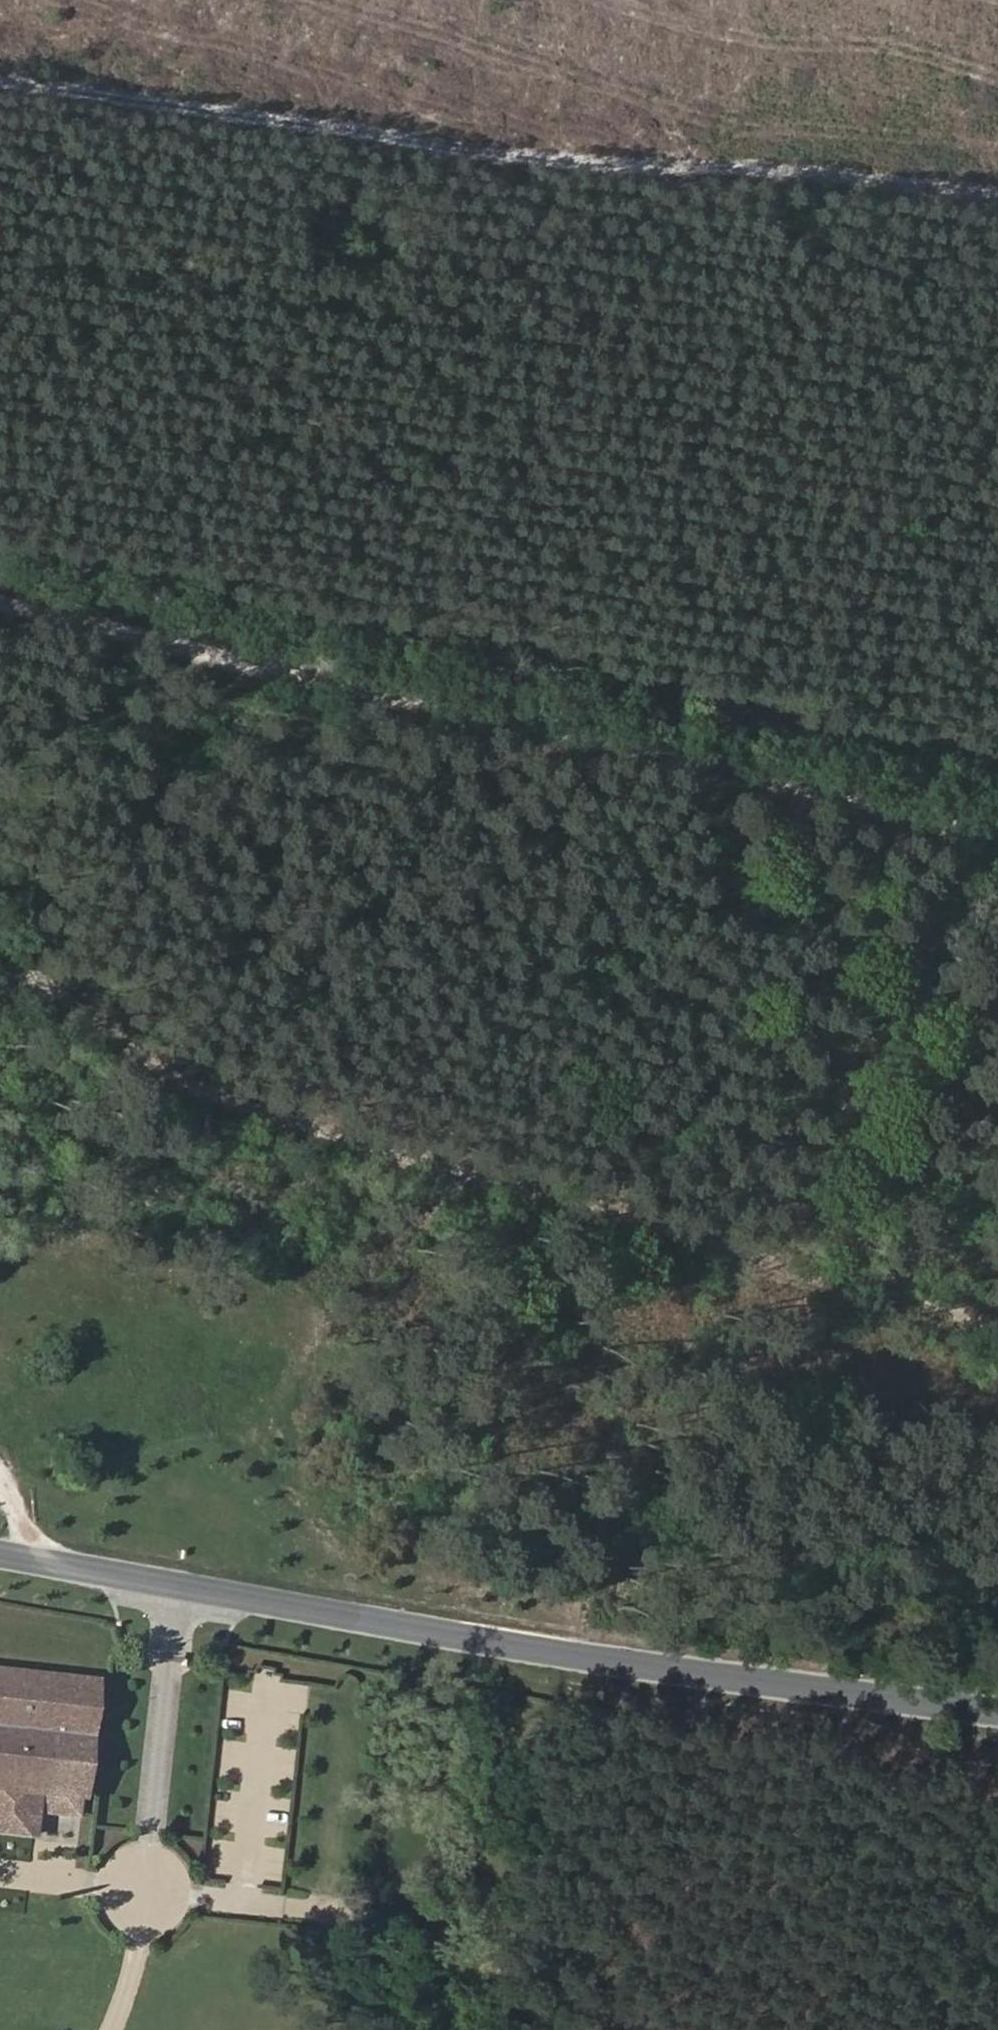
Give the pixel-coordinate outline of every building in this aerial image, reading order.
[(91,1683),(0,1673),(0,1832),(33,1836),(38,1793),(44,1793),(42,1812),(77,1815),(91,1683)]
